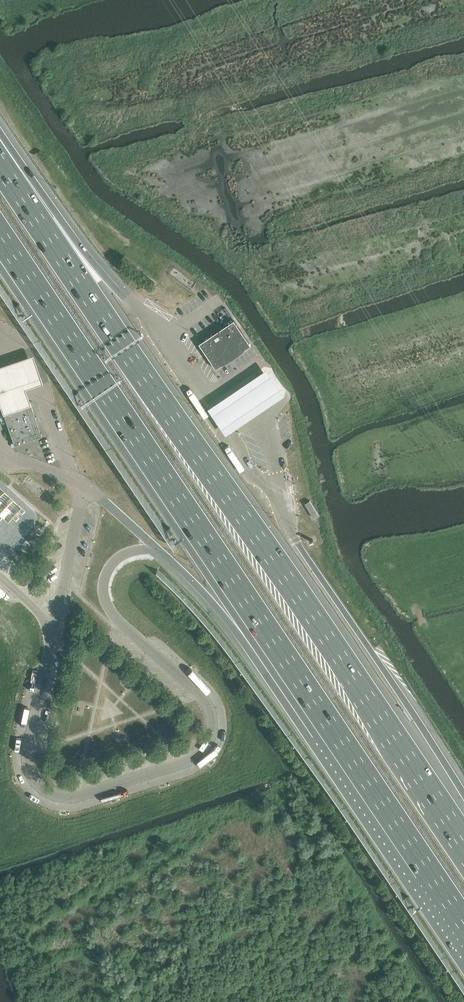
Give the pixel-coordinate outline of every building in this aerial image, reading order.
[(199,343),(214,366),(249,344),(234,321),(199,343)] [(0,367),(0,401),(4,412),(31,403),(26,388),(44,382),(34,355),(0,367)] [(266,368),(205,409),(223,435),(284,395),(266,368)] [(15,444),(42,435),(39,426),(31,403),(4,412),(15,444)] [(311,498),(305,502),(315,518),(321,515),(311,498)]
